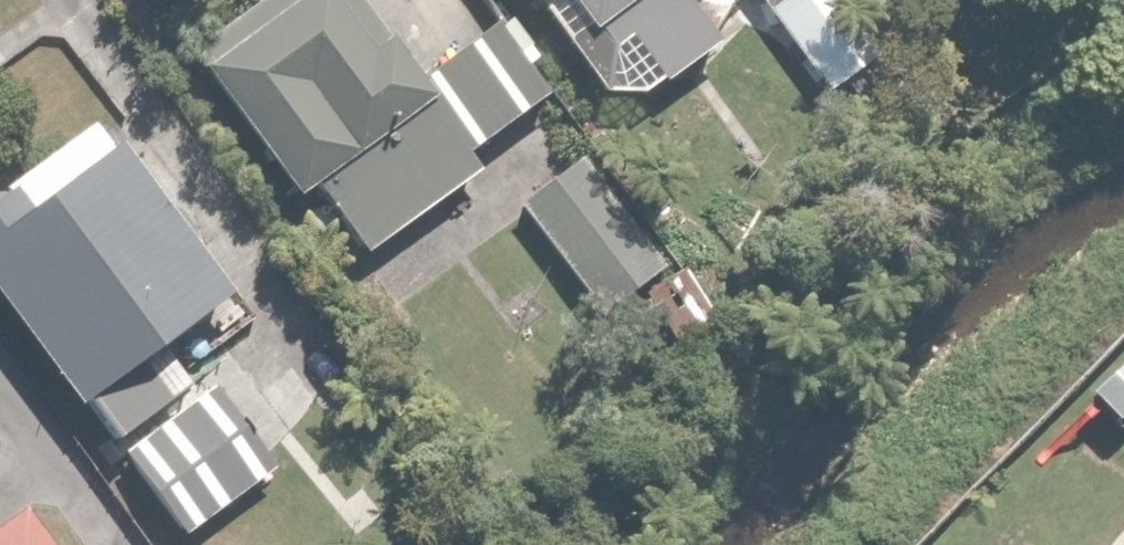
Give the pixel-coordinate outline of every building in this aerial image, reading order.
[(472,151),(544,99),(492,28),(420,80),(389,37),(370,50),(333,0),(259,0),(188,52),(293,197),(313,183),(365,254),(484,168),(472,151)] [(603,53),(640,25),(664,57),(712,21),(696,0),(563,0),(603,53)] [(779,26),(815,0),(760,0),(779,26)] [(0,193),(0,303),(72,402),(84,394),(116,439),(189,386),(157,341),(223,293),(97,120),(0,193)] [(580,158),(517,202),(583,296),(645,252),(580,158)] [(676,342),(716,306),(718,305),(688,272),(647,309),(676,342)] [(1084,394),(1118,428),(1123,422),(1123,354),(1084,394)] [(190,536),(271,474),(207,391),(126,454),(190,536)] [(0,524),(0,544),(49,544),(22,508),(0,524)]
